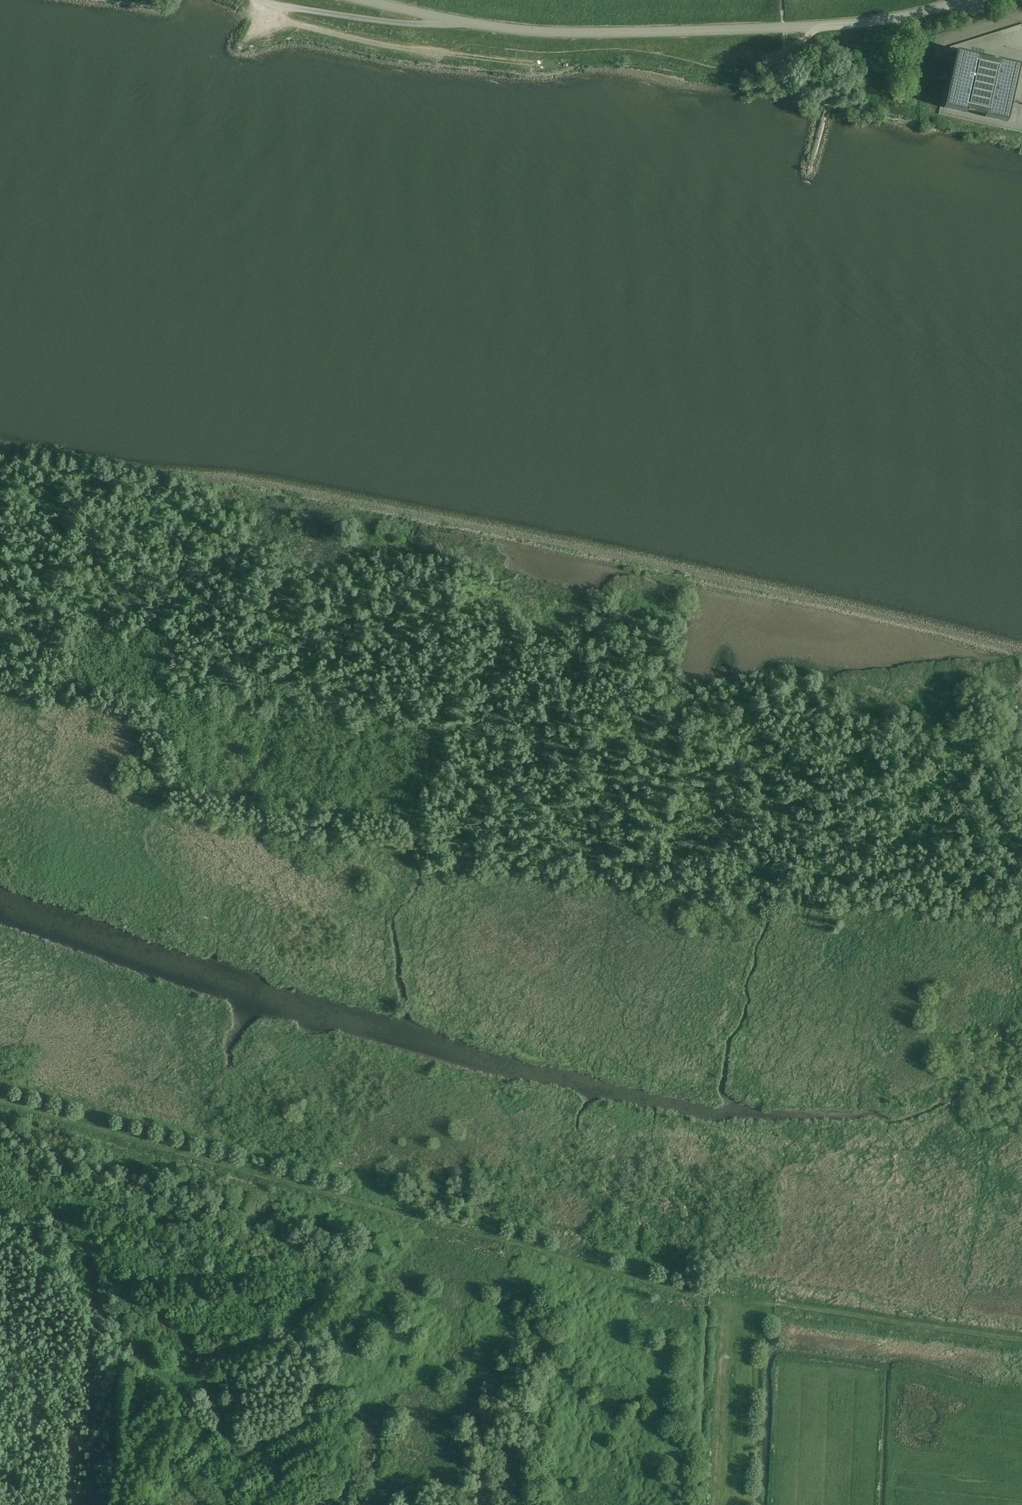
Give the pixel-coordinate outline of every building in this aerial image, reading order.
[(980,56),(957,50),(944,108),(967,113),(967,111),(985,115),(985,117),(1008,122),(1020,65),(997,60),(997,62),(993,61),(994,56),(984,54),(983,58),(979,58),(980,56)] [(950,65),(935,62),(932,76),(947,79),(950,65)]
